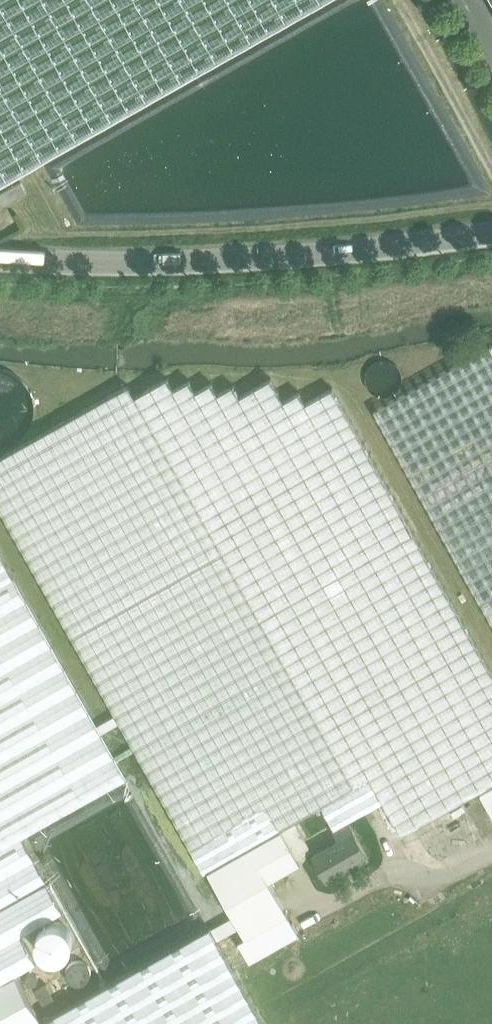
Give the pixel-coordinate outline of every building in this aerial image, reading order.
[(324,0),(0,0),(0,183),(324,0)] [(2,207),(27,193),(21,182),(0,193),(0,203),(2,207)] [(374,410),(386,432),(391,440),(491,624),(491,344),(374,410)] [(399,368),(397,365),(395,363),(392,362),(389,361),(386,360),(383,360),(380,360),(377,361),(374,363),(371,365),(369,367),(368,369),(366,372),(366,375),(365,378),(366,382),(366,385),(368,388),(369,390),(372,392),(374,394),(377,396),(380,397),(383,397),(386,397),(389,396),(392,395),(395,393),(397,391),(399,389),(401,386),(402,383),(402,380),(402,376),(402,373),(401,370),(399,368)] [(23,379),(18,375),(12,371),(6,369),(0,368),(0,448),(7,446),(13,444),(19,440),(24,435),(28,430),(32,424),(34,417),(35,410),(35,404),(33,397),(31,390),(28,384),(23,379)] [(320,804),(369,777),(381,800),(400,833),(491,781),(491,673),(332,388),(305,404),(299,392),(283,401),(270,379),(239,396),(233,385),(217,394),(211,383),(195,392),(189,380),(173,389),(167,378),(134,397),(127,385),(0,457),(0,509),(203,868),(205,867),(237,923),(245,937),(239,941),(250,962),(299,934),(287,913),(268,879),(299,862),(296,856),(309,849),(292,820),(320,804)] [(209,926),(41,1020),(14,973),(35,960),(19,933),(61,909),(21,837),(125,778),(0,555),(0,1023),(264,1023),(209,926)] [(333,827),(381,800),(369,777),(320,804),(333,827)] [(491,815),(491,788),(480,795),(491,815)] [(327,880),(368,857),(348,822),(334,830),(339,839),(312,854),(327,880)]
